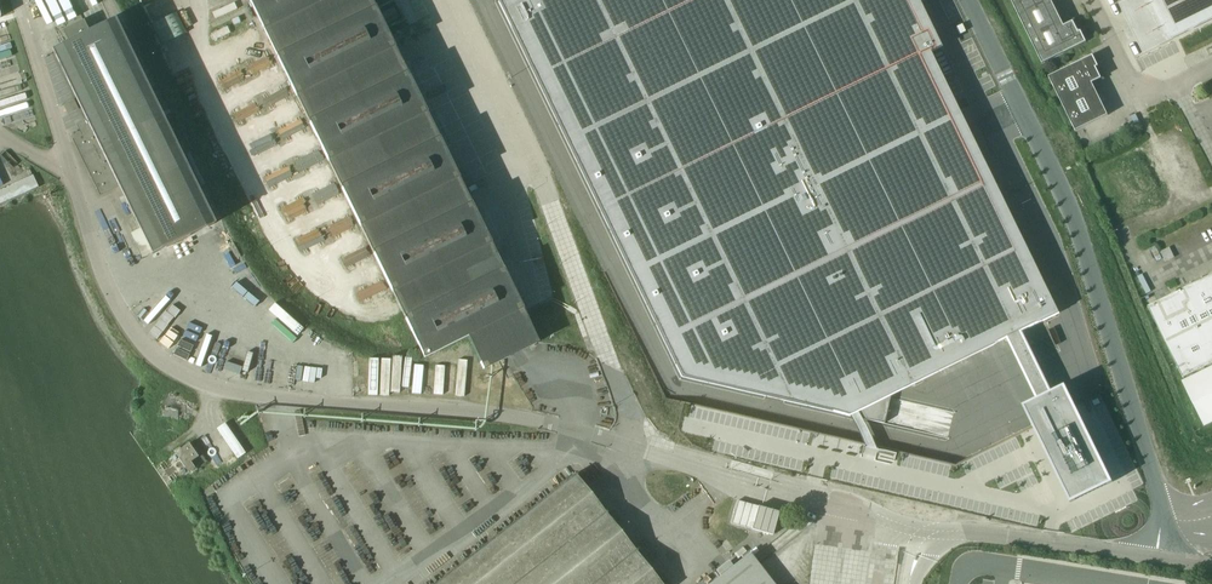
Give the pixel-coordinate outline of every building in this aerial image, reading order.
[(415,341),(424,359),(467,338),(483,370),(538,343),(370,0),(248,0),(415,341)] [(498,1),(681,377),(883,424),(890,395),(1007,338),(1036,395),(1022,402),(1069,499),(1108,481),(1062,383),(1051,389),(1023,330),(1056,314),(929,54),(939,47),(916,0),(501,0),(498,1)] [(1086,42),(1081,31),(1078,32),(1073,21),(1064,26),(1051,0),(1017,0),(1012,2),(1042,64),(1086,42)] [(118,187),(139,229),(129,234),(142,260),(215,224),(115,20),(89,33),(83,21),(63,31),(69,43),(52,51),(85,119),(75,124),(81,135),(72,139),(99,196),(118,187)] [(1098,66),(1093,55),(1049,77),(1075,131),(1108,115),(1092,83),(1101,78),(1096,68),(1098,66)] [(79,109),(74,99),(63,104),(68,114),(79,109)] [(1158,301),(1147,306),(1183,377),(1211,363),(1211,274),(1182,289),(1183,290),(1181,291),(1180,290),(1158,301)] [(1211,422),(1211,366),(1182,380),(1204,426),(1211,422)] [(174,453),(188,473),(195,468),(190,462),(198,457),(188,443),(174,453)] [(636,552),(637,551),(636,549),(635,550),(606,513),(607,513),(606,511),(605,512),(576,475),(577,475),(576,473),(434,583),(661,583),(636,552)] [(772,535),(778,512),(737,501),(731,524),(772,535)] [(709,583),(774,583),(749,552),(709,583)]
